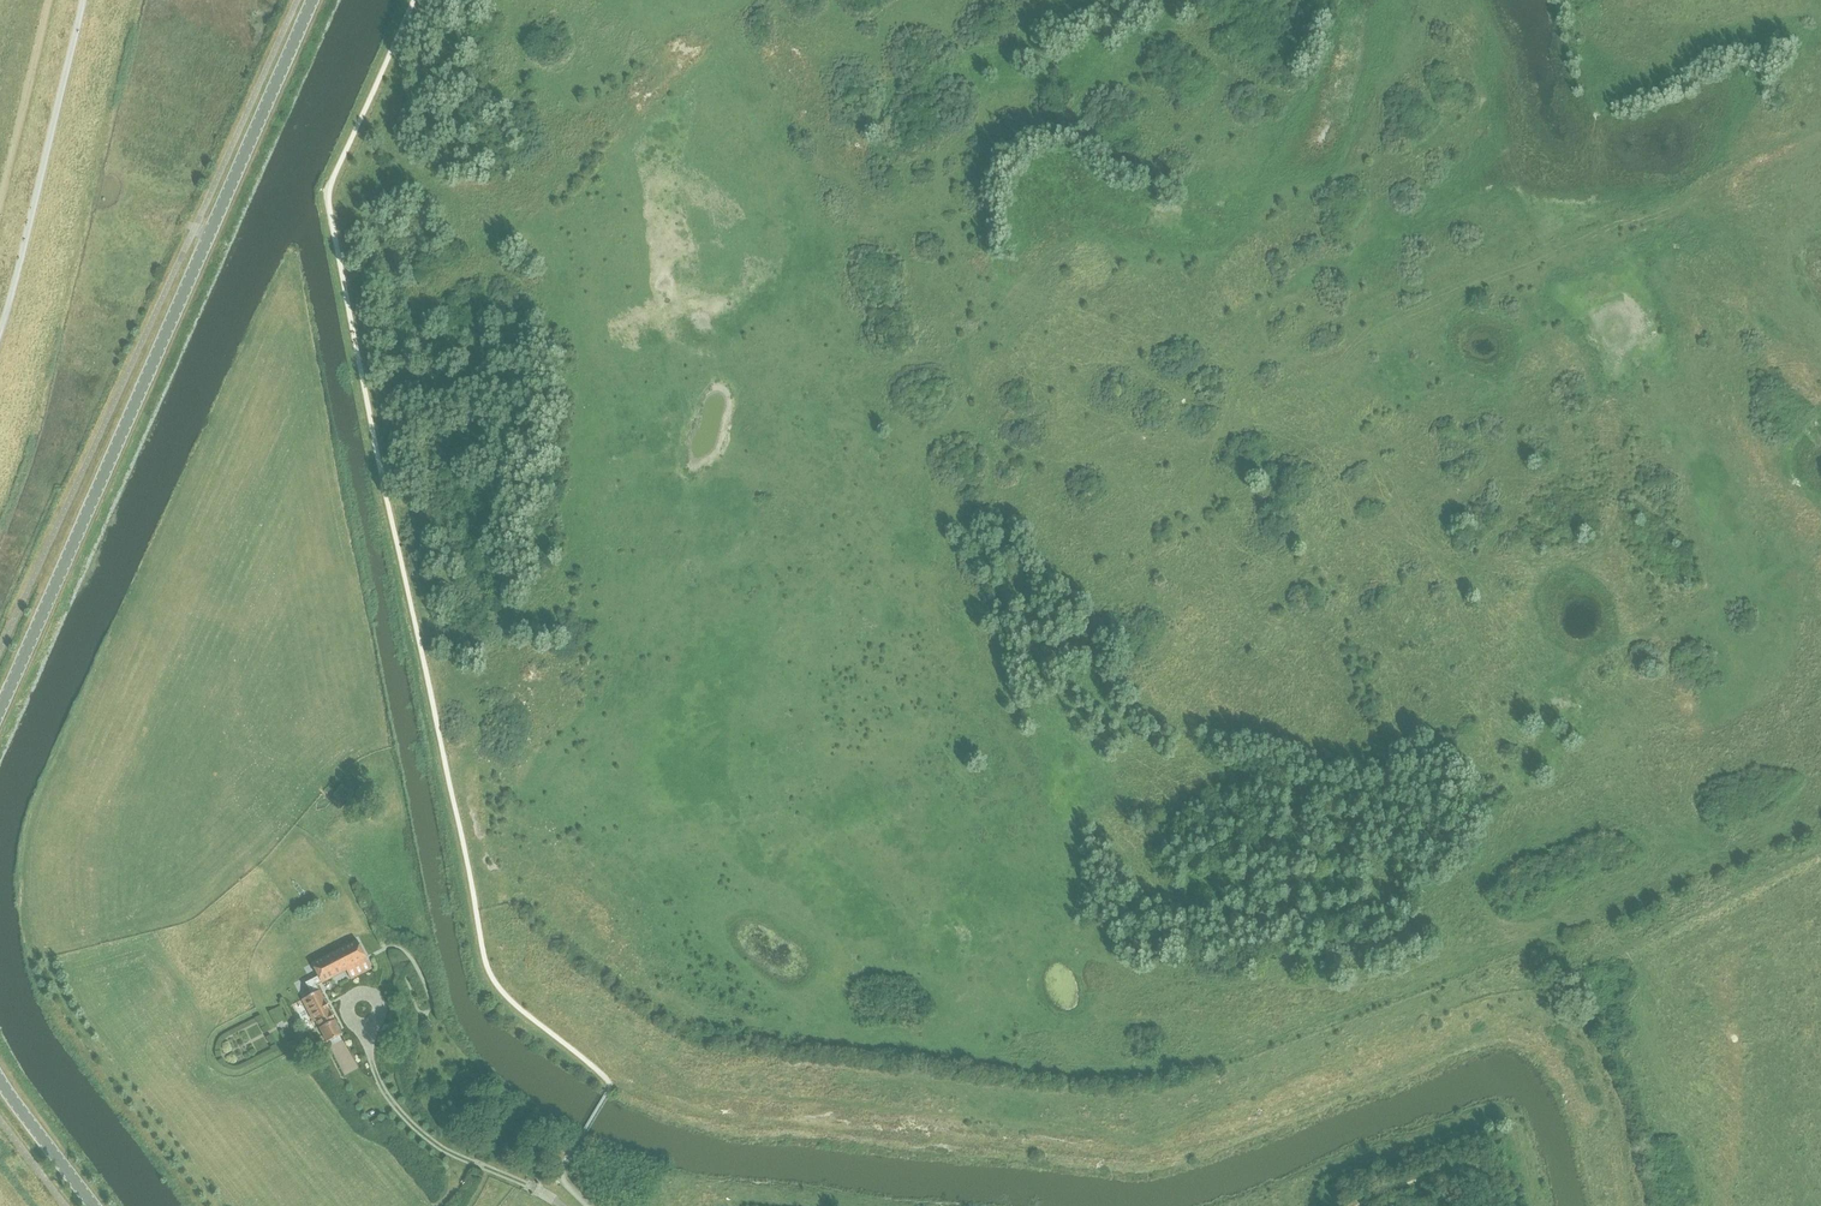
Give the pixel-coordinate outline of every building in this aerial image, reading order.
[(305,983),(311,995),(302,999),(313,1021),(315,1020),(326,1042),(342,1034),(317,985),(367,960),(357,940),(311,963),(318,976),(305,983)]
